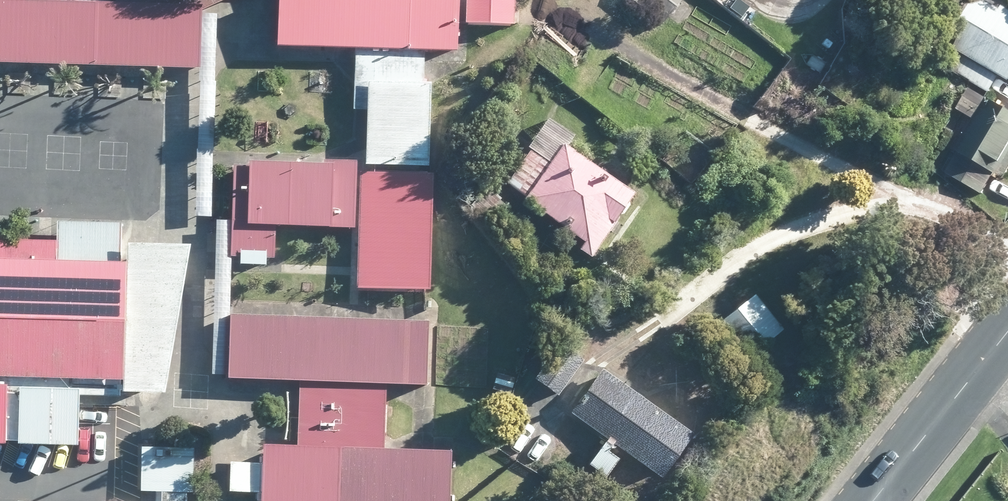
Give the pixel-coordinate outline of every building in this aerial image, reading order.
[(125,70),(193,72),(195,8),(108,5),(109,0),(22,0),(22,3),(0,3),(0,66),(32,67),(91,69),(125,70)] [(421,169),(423,85),(419,85),(419,54),(450,54),(452,0),(273,0),(272,49),(351,52),(349,88),(349,111),(356,112),(362,112),(361,150),(360,167),(404,169),(416,169),(421,169)] [(459,25),(468,26),(509,26),(510,0),(460,0),(459,25)] [(659,25),(678,0),(626,0),(659,25)] [(999,7),(997,11),(979,0),(971,0),(953,31),(960,35),(952,48),(959,52),(948,69),(986,92),(988,91),(996,77),(1006,82),(1007,78),(1007,12),(999,7)] [(966,89),(954,109),(962,114),(943,146),(955,153),(943,173),(979,195),(980,192),(991,175),(1000,180),(1001,177),(1007,165),(1007,113),(966,89)] [(609,227),(615,219),(632,197),(560,144),(546,163),(529,150),(504,184),(523,198),(520,202),(579,245),(574,252),(586,259),(609,227)] [(352,162),(333,161),(322,161),(321,167),(243,165),(243,168),(229,168),(227,219),(226,257),(236,258),(236,266),(261,267),(262,260),(270,260),(270,253),(271,228),(350,231),(352,162)] [(12,391),(11,446),(71,448),(73,397),(115,398),(116,396),(144,396),(157,397),(163,363),(165,363),(179,285),(175,285),(180,248),(117,247),(117,225),(51,223),(50,264),(0,263),(0,391),(12,391)] [(736,307),(721,319),(714,324),(743,361),(779,332),(750,296),(736,307)] [(380,404),(381,387),(420,388),(422,323),(223,317),(221,381),(296,384),(294,420),(283,420),(283,431),(294,432),(293,449),(256,448),(256,466),(223,465),(223,494),(225,494),(255,495),(254,500),(443,500),(445,453),(435,453),(378,451),(379,430),(380,404)] [(642,403),(635,398),(597,370),(565,414),(602,441),(583,466),(600,479),(614,461),(602,453),(608,446),(655,481),(687,437),(642,403)] [(158,448),(143,448),(137,448),(136,493),(142,493),(160,494),(160,500),(182,500),(182,494),(188,494),(188,449),(158,448)]
